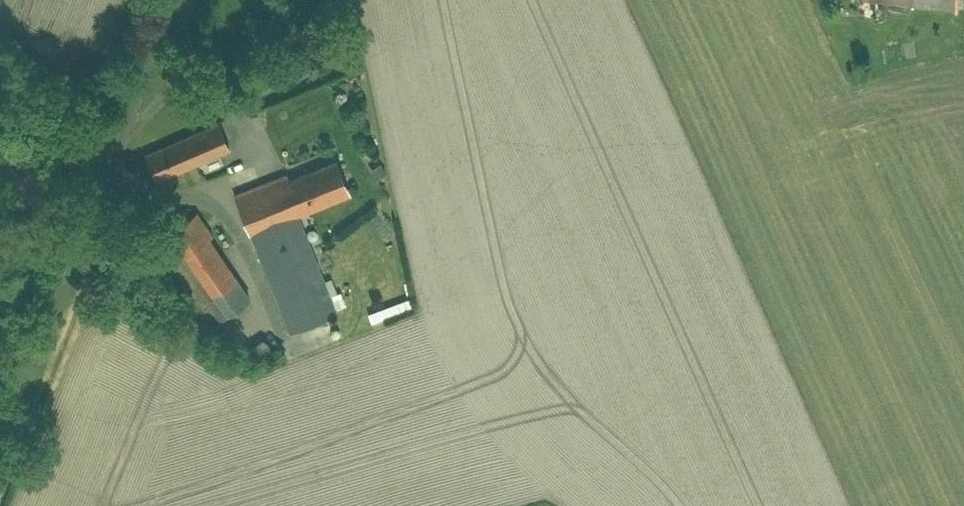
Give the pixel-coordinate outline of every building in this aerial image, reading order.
[(862,1),(961,12),(962,0),(862,0),(862,1)] [(146,161),(159,187),(231,154),(218,127),(146,161)] [(333,160),(240,195),(292,332),(338,314),(300,214),(346,197),(333,160)] [(197,220),(171,237),(224,317),(249,300),(197,220)]
